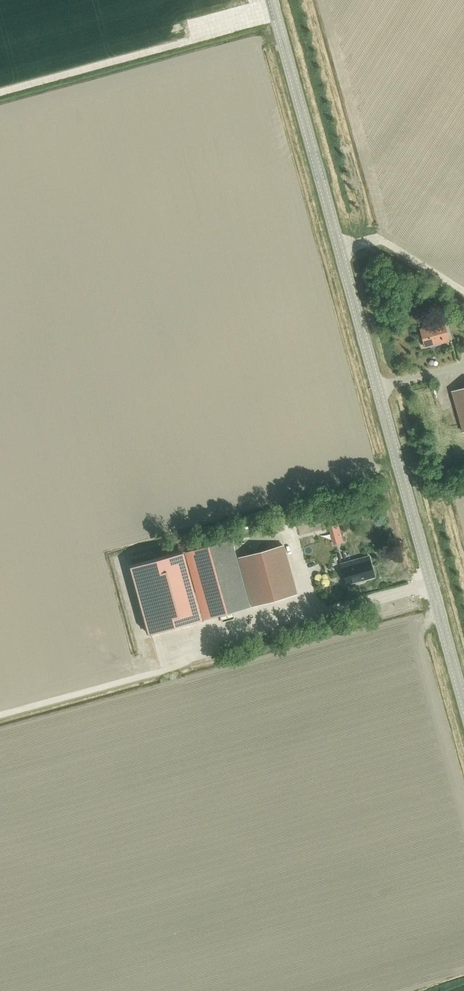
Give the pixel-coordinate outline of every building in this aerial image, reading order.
[(425,347),(448,341),(444,323),(420,330),(425,347)] [(452,392),(463,432),(463,431),(463,388),(452,392)] [(330,526),(331,532),(339,530),(337,524),(330,526)] [(203,620),(250,607),(231,539),(185,552),(203,620)] [(252,606),(296,594),(283,546),(238,558),(252,606)] [(203,620),(185,552),(130,567),(140,605),(149,635),(203,620)] [(346,584),(374,577),(368,556),(346,562),(347,567),(342,568),(346,584)]
